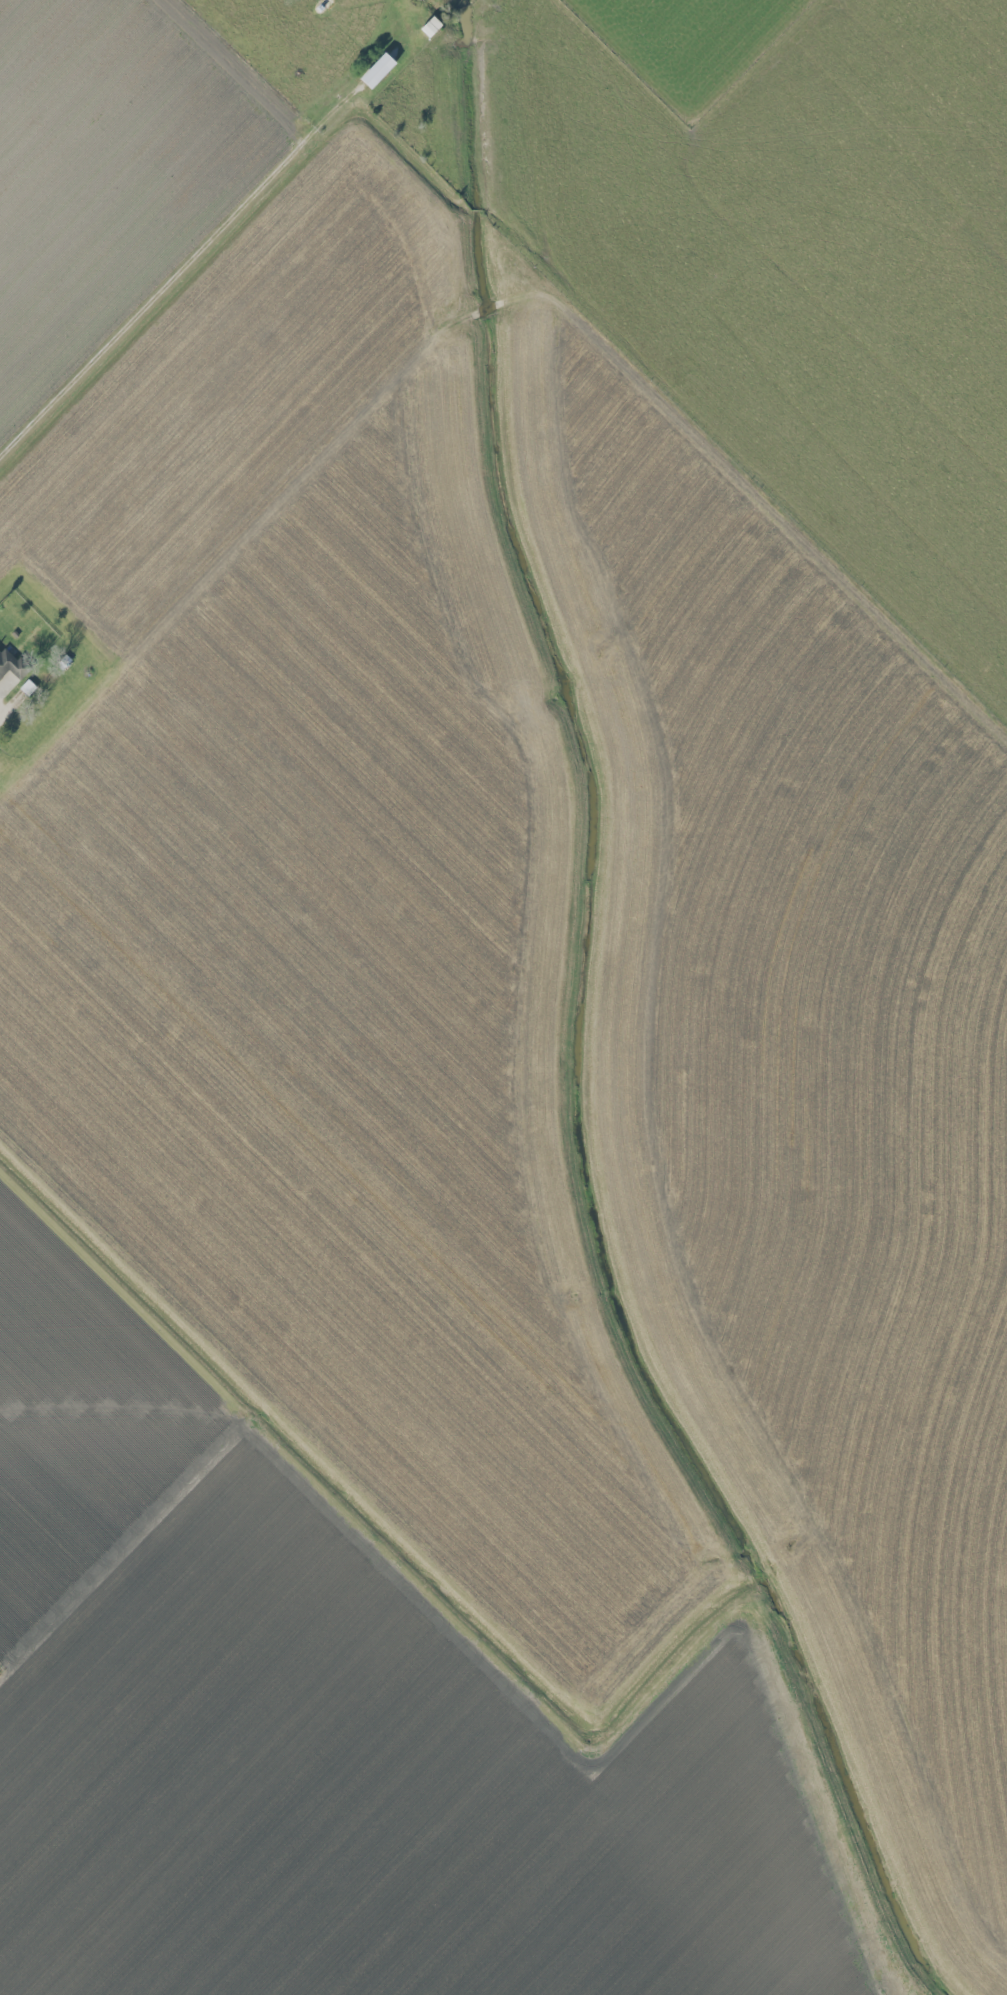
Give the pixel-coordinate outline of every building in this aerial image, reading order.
[(360,78),(371,89),(396,63),(385,52),(360,78)]
